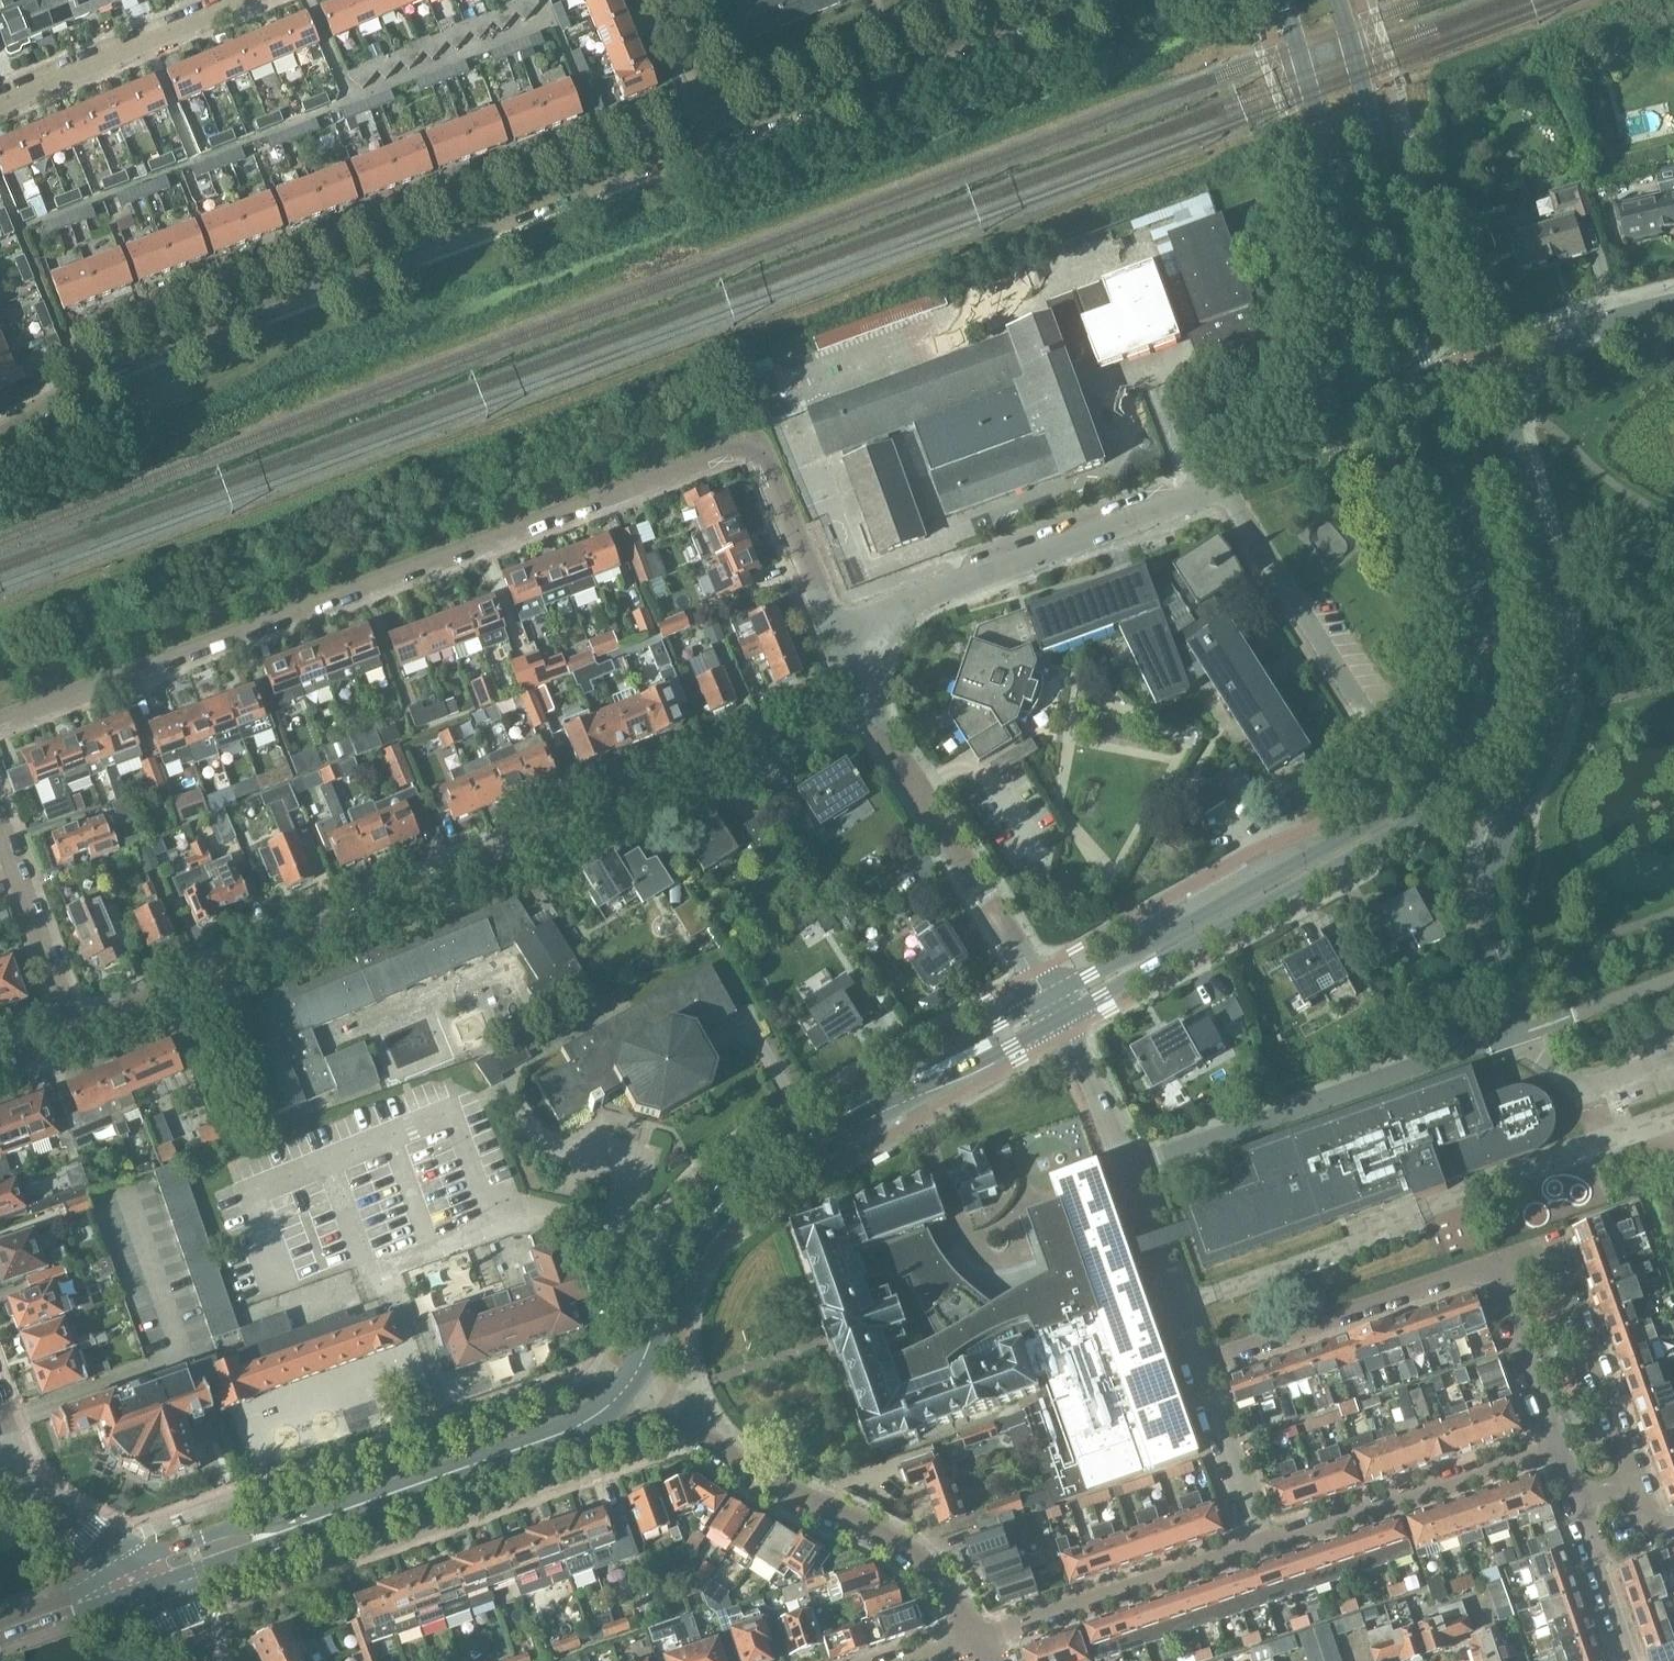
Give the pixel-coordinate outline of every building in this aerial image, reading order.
[(16,9),(12,0),(8,0),(2,2),(7,13),(0,16),(0,34),(7,50),(7,49),(9,53),(12,55),(21,51),(22,48),(20,44),(29,40),(16,9)] [(29,40),(52,31),(40,0),(37,0),(16,9),(29,40)] [(52,31),(75,21),(67,0),(40,0),(52,31)] [(75,21),(98,11),(94,0),(67,0),(75,21)] [(98,11),(121,2),(121,0),(94,0),(98,11)] [(321,9),(334,38),(358,28),(346,0),(342,0),(321,9)] [(358,28),(381,19),(373,0),(346,0),(358,28)] [(381,19),(404,9),(400,0),(373,0),(381,19)] [(404,9),(425,0),(400,0),(404,9)] [(511,2),(516,12),(525,20),(539,3),(538,0),(516,0),(511,2)] [(587,6),(597,30),(627,17),(619,0),(603,0),(587,6)] [(721,12),(718,13),(732,47),(848,0),(767,0),(751,6),(748,0),(716,0),(721,12)] [(516,12),(511,2),(499,7),(500,9),(489,14),(493,22),(501,29),(516,12)] [(558,17),(566,14),(561,2),(553,5),(558,17)] [(566,14),(558,17),(563,29),(571,26),(566,14)] [(283,25),(295,54),(319,44),(307,15),(283,25)] [(627,17),(597,30),(606,53),(636,41),(627,17)] [(260,35),(272,64),(295,54),(283,25),(260,35)] [(528,38),(532,47),(544,43),(540,33),(528,38)] [(237,44),(249,74),(272,64),(260,35),(237,44)] [(516,42),(520,52),(532,47),(528,38),(516,42)] [(636,41),(606,53),(616,76),(646,64),(636,41)] [(504,47),(507,57),(520,52),(516,42),(504,47)] [(249,74),(237,44),(214,54),(227,83),(225,84),(229,92),(238,88),(235,80),(249,74)] [(378,44),(367,48),(373,60),(383,56),(378,44)] [(504,47),(491,52),(495,62),(507,57),(504,47)] [(578,64),(585,61),(580,49),(572,52),(578,64)] [(400,61),(397,53),(384,58),(383,56),(373,60),(377,71),(386,79),(400,61)] [(225,84),(227,83),(214,54),(191,64),(204,93),(225,84)] [(37,56),(18,64),(22,74),(41,67),(37,56)] [(377,71),(373,60),(360,65),(361,68),(348,73),(350,78),(363,88),(377,71)] [(585,61),(578,64),(582,76),(590,73),(585,61)] [(469,72),(466,62),(453,67),(457,76),(469,72)] [(646,64),(616,76),(615,76),(625,100),(656,87),(646,63),(646,64)] [(191,64),(167,74),(180,103),(204,93),(191,64)] [(441,71),(445,81),(457,76),(453,67),(441,71)] [(429,76),(433,86),(445,81),(441,71),(429,76)] [(429,76),(417,81),(421,90),(433,86),(429,76)] [(155,79),(131,89),(143,118),(167,108),(155,79)] [(581,117),(569,84),(536,96),(548,129),(581,117)] [(604,108),(599,96),(594,84),(587,87),(597,111),(604,108)] [(108,99),(120,128),(143,118),(131,89),(108,99)] [(394,100),(390,90),(378,95),(382,105),(394,100)] [(1483,93),(1479,97),(1480,102),(1484,105),(1489,104),(1492,101),(1492,96),(1488,92),(1483,93)] [(319,108),(331,104),(327,93),(315,98),(319,108)] [(378,95),(366,100),(370,110),(382,105),(378,95)] [(502,108),(515,142),(548,129),(536,96),(502,108)] [(319,108),(315,98),(302,103),(306,113),(319,108)] [(85,108),(97,138),(120,128),(108,99),(85,108)] [(354,105),(358,115),(370,110),(366,100),(354,105)] [(354,105),(342,110),(346,119),(358,115),(354,105)] [(62,118),(74,147),(97,138),(85,108),(62,118)] [(272,127),(284,122),(280,111),(268,116),(272,127)] [(506,145),(494,112),(460,124),(473,157),(506,145)] [(256,121),(260,131),(272,127),(268,116),(256,121)] [(39,127),(51,157),(74,147),(62,118),(39,127)] [(320,129),(316,119),(304,124),(308,134),(320,129)] [(295,139),(308,134),(304,124),(292,128),(295,139)] [(427,137),(440,170),(473,157),(460,124),(427,137)] [(16,137),(28,166),(51,157),(39,127),(16,137)] [(279,133),(283,143),(295,139),(292,128),(279,133)] [(221,134),(225,145),(237,140),(233,130),(221,134)] [(267,138),(271,148),(283,143),(279,133),(267,138)] [(225,145),(221,134),(208,139),(212,150),(225,145)] [(0,144),(0,167),(4,176),(28,166),(16,137),(0,144)] [(431,173),(418,140),(386,152),(398,185),(431,173)] [(241,148),(229,153),(233,163),(245,158),(241,148)] [(353,164),(365,198),(398,185),(386,152),(353,164)] [(173,153),(161,158),(165,168),(177,163),(173,153)] [(221,167),(233,163),(229,153),(217,158),(221,167)] [(161,158),(152,161),(149,163),(153,173),(165,168),(161,158)] [(217,158),(204,162),(208,172),(221,167),(217,158)] [(192,167),(192,168),(196,177),(208,172),(204,162),(192,167)] [(357,201),(344,168),(311,180),(323,214),(357,201)] [(126,171),(114,176),(118,186),(130,182),(126,171)] [(118,186),(114,176),(102,181),(106,191),(118,186)] [(154,182),(158,192),(170,187),(166,177),(154,182)] [(277,193),(290,226),(323,214),(311,180),(277,193)] [(142,186),(145,196),(158,192),(154,182),(142,186)] [(1619,206),(1629,242),(1648,237),(1648,238),(1663,234),(1662,230),(1673,227),(1673,182),(1659,186),(1663,200),(1641,206),(1640,201),(1619,206)] [(145,196),(142,186),(129,191),(133,201),(145,196)] [(38,188),(24,193),(29,203),(31,202),(42,198),(41,196),(38,188)] [(71,205),(83,200),(79,190),(67,195),(71,205)] [(117,196),(121,206),(133,201),(129,191),(117,196)] [(1579,218),(1593,214),(1587,192),(1573,197),(1579,218)] [(282,229),(269,196),(236,208),(249,242),(282,229)] [(69,205),(66,197),(54,202),(44,205),(47,213),(69,205)] [(20,213),(25,223),(48,214),(47,213),(44,205),(42,198),(31,202),(33,208),(20,213)] [(1569,199),(1559,202),(1561,208),(1571,205),(1569,199)] [(79,211),(83,220),(95,216),(91,206),(79,211)] [(203,221),(215,254),(249,242),(236,208),(203,221)] [(6,209),(0,212),(0,224),(1,226),(11,221),(6,209)] [(67,215),(71,225),(83,220),(79,211),(67,215)] [(71,225),(67,215),(55,220),(59,230),(71,225)] [(1263,337),(1265,337),(1265,336),(1255,307),(1258,306),(1257,305),(1256,305),(1224,219),(1225,218),(1225,217),(1171,237),(1172,239),(1173,239),(1174,242),(1175,244),(1186,275),(1172,281),(1171,281),(1200,360),(1202,360),(1201,359),(1263,336),(1263,337)] [(1490,228),(1499,257),(1514,253),(1519,269),(1567,254),(1568,258),(1585,253),(1574,218),(1557,223),(1557,225),(1532,233),(1531,229),(1519,233),(1515,220),(1490,228)] [(43,225),(47,235),(59,230),(55,220),(43,225)] [(11,221),(1,226),(6,238),(16,234),(11,221)] [(207,257),(194,224),(161,236),(173,270),(207,257)] [(128,249),(140,282),(173,270),(161,236),(128,249)] [(1174,242),(1159,248),(1171,281),(1172,281),(1186,275),(1175,244),(1174,242)] [(132,285),(119,252),(86,265),(99,298),(132,285)] [(30,268),(25,256),(15,260),(20,272),(30,268)] [(53,277),(65,310),(99,298),(86,265),(53,277)] [(1049,304),(1054,317),(1013,332),(1014,336),(812,410),(829,456),(846,450),(850,460),(848,461),(882,554),(928,537),(890,433),(909,426),(911,431),(919,429),(951,515),(1065,474),(1066,478),(1107,463),(1070,361),(1096,351),(1103,369),(1184,339),(1157,265),(1049,304)] [(30,268),(20,272),(25,285),(36,280),(30,268)] [(948,306),(943,293),(928,298),(933,311),(948,306)] [(50,315),(45,303),(35,307),(40,319),(50,315)] [(50,315),(40,319),(45,331),(55,327),(50,315)] [(0,334),(0,361),(10,357),(0,334)] [(62,344),(58,334),(46,339),(50,349),(62,344)] [(61,351),(51,355),(56,367),(65,363),(61,351)] [(14,367),(24,363),(20,352),(10,357),(0,361),(0,389),(20,381),(14,367)] [(770,360),(753,367),(756,374),(773,367),(770,360)] [(698,520),(704,533),(738,519),(727,493),(712,499),(708,488),(686,497),(691,509),(697,506),(702,519),(698,520)] [(1324,505),(1308,523),(1333,544),(1348,525),(1324,505)] [(638,512),(645,531),(659,526),(653,507),(638,512)] [(738,519),(704,533),(693,537),(703,562),(714,557),(714,559),(749,544),(738,519)] [(635,527),(622,532),(632,560),(645,555),(642,546),(635,527)] [(607,537),(581,547),(593,578),(595,585),(622,575),(619,568),(607,537)] [(1246,578),(1234,555),(1220,538),(1175,567),(1179,573),(1155,588),(1191,687),(1209,676),(1271,774),(1311,749),(1230,622),(1216,631),(1200,607),(1246,578)] [(714,557),(703,562),(718,596),(747,583),(744,576),(759,569),(749,544),(714,559),(714,557)] [(581,547),(556,557),(567,588),(571,597),(596,588),(595,585),(593,578),(581,547)] [(645,555),(632,560),(642,586),(647,583),(655,581),(645,555)] [(556,557),(530,566),(542,597),(545,607),(571,597),(567,588),(556,557)] [(530,566),(504,576),(516,607),(522,624),(548,614),(545,607),(542,597),(530,566)] [(1028,611),(1030,618),(1042,650),(1044,655),(1120,628),(1158,706),(1193,693),(1191,687),(1155,588),(1147,567),(1028,611)] [(493,599),(467,608),(479,639),(483,651),(509,642),(505,630),(493,599)] [(802,673),(775,607),(751,617),(750,613),(732,620),(748,659),(765,652),(778,683),(784,680),(785,683),(796,678),(795,676),(802,673)] [(467,608),(441,618),(453,649),(457,661),(483,651),(479,639),(467,608)] [(646,609),(633,613),(644,640),(656,635),(646,609)] [(685,614),(658,625),(663,638),(690,627),(685,614)] [(1042,650),(1030,618),(1015,618),(1014,616),(980,629),(975,643),(974,643),(954,701),(955,701),(951,715),(981,763),(1023,736),(1015,724),(1019,722),(1022,713),(1031,716),(1034,712),(1037,708),(1039,704),(1040,703),(1041,700),(1042,698),(1043,695),(1044,692),(1044,689),(1045,687),(1045,684),(1045,680),(1045,676),(1036,673),(1039,664),(1035,652),(1042,650)] [(441,618),(416,627),(427,658),(453,649),(441,618)] [(717,618),(704,623),(713,645),(726,640),(717,618)] [(367,627),(341,636),(352,667),(356,677),(357,677),(357,678),(383,669),(378,658),(367,627)] [(416,627),(390,637),(401,668),(427,658),(416,627)] [(341,636),(315,646),(327,677),(331,687),(356,677),(352,667),(341,636)] [(598,638),(589,642),(595,658),(604,655),(598,638)] [(664,642),(649,648),(658,670),(673,664),(664,642)] [(315,646),(290,655),(301,686),(305,697),(315,693),(329,688),(331,687),(327,677),(315,646)] [(715,649),(690,659),(712,713),(736,703),(715,649)] [(591,651),(565,661),(570,673),(571,675),(573,674),(596,665),(591,651)] [(539,652),(525,658),(536,688),(550,683),(550,681),(543,662),(539,652)] [(290,655),(264,665),(275,696),(279,706),(305,697),(301,686),(290,655)] [(563,655),(543,662),(550,681),(570,673),(565,661),(563,655)] [(525,658),(510,663),(522,694),(536,688),(525,658)] [(611,662),(599,667),(603,677),(615,672),(611,662)] [(596,665),(573,674),(579,688),(580,687),(590,683),(603,677),(599,667),(596,665)] [(684,725),(676,707),(687,703),(672,667),(659,672),(665,688),(641,698),(655,735),(656,735),(657,736),(684,725)] [(492,677),(472,685),(481,710),(501,702),(492,677)] [(544,715),(554,711),(544,686),(534,691),(544,715)] [(255,687),(228,697),(240,728),(244,740),(277,728),(271,714),(266,716),(255,687)] [(534,691),(514,699),(518,709),(526,706),(535,728),(547,723),(544,715),(534,691)] [(433,692),(420,697),(423,705),(435,700),(433,692)] [(213,738),(239,728),(227,697),(202,707),(213,738)] [(641,698),(616,708),(631,745),(655,735),(641,698)] [(453,699),(444,702),(449,717),(458,713),(453,699)] [(422,703),(409,708),(417,729),(449,717),(444,702),(424,710),(422,703)] [(205,757),(204,752),(216,747),(213,738),(202,707),(176,716),(193,762),(205,757)] [(590,719),(605,756),(608,755),(631,745),(616,708),(590,719)] [(565,720),(563,720),(582,767),(609,756),(608,755),(605,756),(590,719),(587,711),(585,712),(580,709),(566,714),(565,720)] [(117,766),(118,766),(145,756),(130,715),(102,726),(117,766)] [(152,725),(164,756),(167,764),(180,759),(183,766),(193,762),(176,716),(152,725)] [(395,725),(377,733),(382,747),(400,740),(395,725)] [(76,736),(87,766),(92,778),(108,772),(120,802),(130,798),(118,766),(117,766),(102,726),(76,736)] [(458,727),(448,731),(454,745),(464,741),(458,727)] [(375,729),(350,739),(350,740),(355,752),(356,754),(357,757),(382,747),(377,733),(375,729)] [(448,731),(439,735),(444,749),(454,745),(448,731)] [(514,748),(530,789),(558,777),(545,747),(546,747),(541,735),(515,746),(515,747),(514,748)] [(92,778),(87,766),(76,736),(50,745),(66,787),(92,778)] [(350,740),(324,749),(330,764),(340,760),(340,758),(355,752),(350,740)] [(1033,740),(991,764),(998,776),(1039,751),(1033,740)] [(50,745),(24,755),(29,767),(9,775),(15,793),(49,780),(57,801),(43,806),(50,823),(76,813),(71,800),(50,745)] [(398,746),(384,752),(400,789),(413,783),(398,746)] [(530,789),(514,748),(490,758),(494,768),(493,768),(506,799),(530,789)] [(291,760),(298,776),(307,773),(301,756),(291,760)] [(155,759),(142,764),(152,791),(165,786),(155,759)] [(844,763),(811,784),(799,792),(804,801),(790,810),(810,841),(825,832),(818,821),(843,805),(848,814),(869,800),(857,782),(859,780),(855,774),(853,776),(844,763)] [(341,764),(332,768),(338,781),(347,777),(341,764)] [(330,768),(320,772),(320,773),(325,784),(326,786),(335,782),(330,768)] [(506,799),(493,768),(468,779),(481,809),(506,799)] [(464,769),(452,774),(456,784),(444,789),(444,788),(433,792),(442,813),(452,809),(456,820),(481,809),(468,779),(464,769)] [(277,770),(257,778),(261,790),(282,782),(277,770)] [(315,825),(327,853),(328,851),(333,849),(341,868),(366,857),(348,813),(335,782),(326,786),(320,789),(333,820),(317,826),(315,825)] [(1177,805),(1189,825),(1203,816),(1227,801),(1215,782),(1177,805)] [(244,783),(232,788),(236,800),(248,795),(244,783)] [(289,785),(261,796),(266,808),(269,806),(283,801),(288,814),(300,809),(289,785)] [(165,786),(152,791),(156,801),(158,800),(169,796),(165,786)] [(230,788),(222,791),(228,806),(236,803),(230,788)] [(414,789),(375,806),(379,817),(391,847),(402,842),(404,846),(407,847),(416,844),(417,840),(416,837),(417,836),(410,818),(424,812),(414,789)] [(176,800),(184,820),(210,810),(202,790),(176,800)] [(82,796),(71,800),(76,813),(86,809),(82,796)] [(210,799),(215,813),(224,809),(219,796),(210,799)] [(373,803),(348,813),(366,857),(391,847),(379,817),(375,806),(373,803)] [(729,837),(715,815),(681,837),(685,843),(683,844),(687,849),(688,848),(704,873),(738,851),(737,850),(750,842),(762,862),(777,853),(755,819),(741,828),(742,828),(729,837)] [(55,835),(59,846),(54,847),(61,865),(76,860),(75,855),(99,846),(103,855),(121,849),(113,828),(109,829),(105,818),(92,823),(91,821),(55,835)] [(269,848),(259,852),(271,879),(280,875),(287,890),(314,878),(295,833),(283,838),(279,840),(268,845),(269,848)] [(140,835),(126,840),(129,849),(143,844),(140,835)] [(161,838),(151,842),(157,856),(167,852),(161,838)] [(204,842),(192,847),(196,856),(208,851),(204,842)] [(148,873),(149,872),(161,867),(151,843),(138,848),(148,873)] [(174,880),(173,880),(181,897),(185,896),(197,927),(215,919),(212,912),(222,908),(205,867),(213,863),(208,851),(196,856),(187,860),(192,873),(174,880)] [(626,905),(638,898),(642,906),(671,888),(656,863),(647,867),(638,855),(619,866),(612,855),(584,873),(595,890),(589,894),(599,910),(621,897),(626,905)] [(213,863),(205,867),(222,908),(248,897),(234,864),(230,856),(213,863)] [(99,864),(90,868),(94,876),(102,872),(99,864)] [(847,880),(832,889),(841,903),(856,894),(847,880)] [(152,883),(143,886),(148,898),(157,895),(152,883)] [(872,902),(866,892),(864,888),(856,894),(841,903),(833,908),(842,921),(872,902)] [(1382,919),(1368,928),(1387,958),(1399,951),(1396,945),(1413,935),(1422,949),(1446,938),(1433,906),(1425,909),(1416,893),(1378,913),(1382,919)] [(69,911),(68,912),(73,924),(74,923),(85,948),(82,949),(87,960),(99,954),(104,966),(129,956),(123,944),(118,946),(103,911),(97,897),(78,905),(68,909),(69,911)] [(545,1018),(593,988),(574,958),(573,958),(550,923),(551,922),(550,921),(537,930),(516,898),(467,918),(467,919),(437,932),(437,931),(420,938),(420,939),(390,951),(388,945),(357,958),(359,964),(299,989),(296,983),(274,992),(276,998),(251,1008),(266,1045),(245,1054),(271,1117),(337,1090),(337,1089),(348,1085),(352,1094),(380,1082),(376,1073),(377,1073),(364,1043),(324,1060),(312,1030),(391,997),(407,991),(406,988),(436,976),(438,978),(454,971),(453,968),(483,957),(484,959),(501,952),(501,949),(515,943),(516,945),(517,944),(539,980),(538,981),(527,988),(545,1018)] [(823,898),(791,918),(799,931),(818,919),(826,932),(839,924),(823,898)] [(693,900),(674,912),(691,939),(710,928),(693,900)] [(160,904),(134,914),(148,948),(174,938),(160,904)] [(930,921),(920,927),(916,929),(929,951),(916,959),(932,987),(959,972),(957,968),(970,961),(948,923),(935,930),(930,921)] [(1352,937),(1339,945),(1357,978),(1365,973),(1352,937)] [(1328,939),(1283,965),(1298,992),(1299,994),(1305,1005),(1351,980),(1328,939)] [(27,999),(26,997),(17,973),(18,970),(16,963),(13,961),(12,959),(0,963),(0,1008),(27,999)] [(710,966),(653,997),(562,1048),(570,1064),(536,1083),(559,1122),(622,1087),(635,1112),(659,1117),(711,1089),(717,1064),(696,1027),(732,1006),(710,966)] [(852,979),(838,987),(835,982),(805,1001),(813,1015),(820,1026),(807,1034),(817,1051),(848,1032),(849,1034),(863,1025),(861,1021),(873,1013),(864,997),(852,979)] [(1383,979),(1376,985),(1383,992),(1389,985),(1383,979)] [(935,995),(935,1001),(938,1006),(946,1001),(941,992),(935,995)] [(1245,1016),(1235,999),(1213,1011),(1223,1028),(1245,1016)] [(1374,1006),(1366,1011),(1375,1028),(1383,1023),(1374,1006)] [(1143,1068),(1155,1090),(1199,1066),(1199,1067),(1205,1063),(1204,1062),(1225,1050),(1226,1051),(1227,1050),(1210,1020),(1209,1021),(1209,1022),(1187,1034),(1181,1024),(1133,1050),(1140,1062),(1138,1063),(1141,1068),(1143,1068)] [(132,1094),(182,1073),(169,1042),(119,1063),(132,1094)] [(489,1054),(475,1063),(491,1087),(503,1080),(500,1075),(531,1058),(522,1042),(491,1059),(489,1054)] [(119,1063),(94,1074),(111,1115),(115,1124),(120,1137),(130,1133),(121,1112),(136,1105),(132,1094),(119,1063)] [(1235,1188),(1182,1206),(1189,1226),(1194,1240),(1204,1269),(1327,1226),(1324,1219),(1411,1189),(1415,1201),(1448,1190),(1446,1184),(1520,1157),(1533,1152),(1537,1150),(1542,1148),(1545,1146),(1547,1143),(1549,1141),(1551,1138),(1553,1135),(1554,1132),(1555,1129),(1556,1126),(1556,1122),(1556,1119),(1556,1115),(1555,1112),(1554,1109),(1553,1106),(1551,1103),(1549,1100),(1547,1098),(1544,1096),(1542,1094),(1539,1092),(1535,1091),(1532,1090),(1529,1089),(1526,1089),(1522,1089),(1519,1089),(1516,1090),(1513,1090),(1484,1100),(1480,1089),(1476,1077),(1474,1071),(1242,1153),(1244,1160),(1252,1182),(1235,1188)] [(79,1112),(66,1118),(78,1152),(94,1145),(90,1135),(115,1124),(111,1115),(94,1074),(68,1085),(79,1112)] [(80,1158),(78,1152),(66,1118),(54,1123),(44,1095),(32,1099),(29,1098),(22,1101),(20,1104),(17,1105),(32,1146),(58,1137),(63,1149),(67,1147),(72,1162),(80,1158)] [(1620,1096),(1607,1101),(1612,1113),(1624,1109),(1620,1096)] [(32,1146),(17,1105),(6,1109),(3,1107),(0,1108),(0,1154),(0,1155),(4,1153),(5,1156),(32,1146)] [(216,1121),(198,1129),(204,1145),(223,1137),(216,1121)] [(172,1128),(156,1134),(161,1147),(177,1141),(172,1128)] [(172,1144),(158,1149),(163,1162),(177,1156),(172,1144)] [(1009,1144),(996,1148),(1001,1162),(1014,1157),(1009,1144)] [(951,1177),(951,1178),(951,1179),(951,1180),(951,1181),(952,1182),(953,1183),(954,1184),(955,1184),(956,1184),(964,1205),(979,1200),(977,1195),(997,1189),(991,1171),(989,1171),(981,1148),(962,1154),(964,1160),(956,1163),(959,1172),(954,1174),(952,1175),(951,1176),(951,1177)] [(28,1161),(32,1174),(33,1175),(41,1172),(36,1158),(28,1161)] [(3,1177),(12,1174),(11,1173),(6,1160),(2,1161),(1,1162),(0,1162),(0,1169),(3,1177)] [(149,1163),(135,1168),(138,1176),(152,1171),(149,1163)] [(155,1172),(160,1189),(187,1180),(182,1163),(155,1172)] [(931,1234),(927,1227),(948,1220),(934,1178),(795,1226),(794,1226),(805,1259),(810,1258),(829,1312),(824,1313),(829,1328),(836,1348),(842,1363),(846,1361),(864,1416),(860,1417),(872,1450),(906,1438),(907,1441),(920,1437),(919,1433),(966,1417),(1018,1399),(1038,1392),(1042,1405),(1023,1411),(1024,1413),(1028,1425),(1036,1448),(1038,1452),(1051,1489),(1054,1497),(1056,1502),(1183,1459),(1198,1454),(1199,1453),(1193,1436),(1165,1358),(1159,1339),(1145,1298),(1132,1262),(1159,1252),(1182,1244),(1194,1240),(1189,1226),(1177,1230),(1154,1238),(1127,1247),(1098,1166),(1054,1180),(1062,1202),(1028,1214),(1050,1275),(1035,1283),(1021,1290),(1008,1298),(994,1307),(988,1302),(981,1297),(975,1292),(969,1287),(963,1281),(957,1275),(952,1269),(947,1262),(943,1256),(938,1249),(934,1241),(931,1234)] [(5,1216),(6,1221),(27,1213),(25,1209),(30,1208),(32,1215),(88,1195),(88,1194),(85,1185),(35,1203),(32,1195),(22,1199),(15,1182),(6,1185),(3,1177),(0,1169),(0,1218),(5,1216)] [(160,1189),(166,1206),(193,1196),(187,1180),(160,1189)] [(96,1181),(85,1185),(88,1194),(89,1193),(99,1190),(96,1181)] [(64,1204),(68,1219),(94,1210),(89,1196),(64,1204)] [(199,1213),(193,1196),(166,1206),(172,1222),(199,1213)] [(172,1222),(178,1239),(205,1230),(199,1213),(172,1222)] [(1581,1250),(1633,1232),(1634,1231),(1631,1221),(1613,1227),(1609,1215),(1573,1228),(1581,1250)] [(1640,1218),(1631,1221),(1634,1231),(1643,1228),(1640,1218)] [(467,1305),(431,1317),(440,1347),(448,1345),(456,1370),(487,1360),(486,1359),(549,1337),(549,1339),(580,1328),(571,1303),(590,1297),(579,1266),(568,1270),(559,1242),(557,1243),(549,1225),(551,1223),(551,1222),(530,1237),(531,1237),(535,1250),(530,1252),(534,1264),(523,1267),(526,1275),(523,1277),(525,1286),(467,1305)] [(1634,1231),(1633,1232),(1635,1237),(1645,1233),(1643,1228),(1634,1231)] [(178,1239),(184,1256),(211,1247),(205,1230),(178,1239)] [(1623,1241),(1635,1237),(1633,1232),(1581,1250),(1588,1271),(1627,1258),(1629,1257),(1623,1241)] [(63,1249),(41,1257),(33,1233),(0,1245),(0,1274),(3,1282),(66,1260),(63,1249)] [(49,1237),(51,1249),(68,1246),(66,1234),(49,1237)] [(216,1261),(211,1247),(184,1256),(190,1273),(216,1263),(216,1261)] [(1627,1258),(1588,1271),(1596,1292),(1647,1275),(1653,1272),(1650,1262),(1631,1268),(1627,1258)] [(190,1273),(195,1289),(222,1280),(216,1263),(190,1273)] [(10,1303),(7,1306),(10,1316),(15,1317),(20,1330),(70,1312),(65,1300),(67,1298),(61,1282),(67,1280),(62,1266),(27,1279),(32,1292),(9,1301),(10,1303)] [(1603,1314),(1644,1299),(1639,1286),(1646,1284),(1648,1277),(1647,1275),(1596,1292),(1603,1314)] [(195,1289),(201,1306),(228,1297),(222,1280),(195,1289)] [(1468,1334),(1478,1331),(1480,1336),(1489,1333),(1490,1333),(1476,1292),(1456,1299),(1468,1334)] [(234,1313),(228,1297),(201,1306),(207,1323),(234,1313)] [(92,1298),(76,1303),(80,1313),(95,1307),(92,1298)] [(1435,1306),(1448,1345),(1449,1350),(1454,1348),(1452,1341),(1468,1336),(1467,1334),(1468,1334),(1456,1299),(1435,1306)] [(1644,1299),(1603,1314),(1611,1335),(1651,1321),(1644,1299)] [(1415,1313),(1427,1350),(1441,1345),(1442,1347),(1448,1345),(1435,1306),(1415,1313)] [(346,1313),(306,1326),(306,1327),(292,1332),(286,1314),(240,1330),(246,1349),(184,1370),(190,1390),(203,1385),(204,1385),(212,1382),(222,1411),(251,1400),(250,1396),(400,1344),(390,1318),(382,1321),(381,1318),(377,1320),(374,1312),(349,1321),(346,1313)] [(213,1339),(240,1330),(234,1313),(207,1323),(213,1339)] [(1413,1376),(1418,1375),(1412,1358),(1426,1353),(1425,1350),(1427,1350),(1415,1313),(1394,1320),(1413,1376)] [(1373,1327),(1387,1367),(1398,1364),(1404,1381),(1412,1378),(1412,1377),(1413,1376),(1394,1320),(1373,1327)] [(64,1321),(22,1336),(23,1339),(21,1339),(21,1346),(26,1352),(28,1351),(32,1363),(78,1347),(74,1336),(70,1338),(64,1321)] [(1651,1321),(1611,1335),(1618,1356),(1656,1343),(1658,1342),(1651,1321)] [(1387,1367),(1373,1327),(1352,1334),(1365,1375),(1364,1375),(1370,1393),(1376,1391),(1370,1373),(1387,1367)] [(104,1332),(94,1336),(97,1344),(107,1340),(104,1332)] [(1345,1382),(1364,1375),(1365,1375),(1352,1334),(1331,1342),(1345,1382)] [(94,1336),(80,1341),(83,1349),(97,1344),(94,1336)] [(1330,1406),(1334,1404),(1328,1387),(1345,1382),(1331,1342),(1310,1349),(1330,1406)] [(1656,1343),(1618,1356),(1626,1377),(1667,1362),(1665,1357),(1661,1358),(1656,1343)] [(1484,1348),(1486,1355),(1487,1355),(1496,1352),(1497,1352),(1494,1344),(1494,1345),(1484,1348)] [(447,1347),(437,1350),(444,1371),(455,1368),(447,1347)] [(1318,1410),(1330,1406),(1310,1349),(1290,1356),(1299,1383),(1308,1380),(1318,1410)] [(43,1395),(88,1379),(84,1369),(87,1368),(81,1350),(33,1367),(34,1370),(31,1374),(34,1383),(39,1383),(43,1395)] [(1451,1354),(1454,1365),(1462,1363),(1458,1352),(1451,1354)] [(1288,1420),(1298,1417),(1288,1387),(1299,1383),(1290,1356),(1269,1363),(1286,1414),(1288,1420)] [(1626,1377),(1633,1398),(1671,1385),(1666,1370),(1673,1367),(1673,1360),(1667,1362),(1626,1377)] [(1499,1361),(1479,1368),(1486,1389),(1506,1382),(1507,1382),(1500,1361),(1499,1361)] [(96,1366),(99,1374),(100,1375),(111,1371),(108,1362),(96,1366)] [(1260,1404),(1278,1398),(1284,1414),(1286,1414),(1269,1363),(1248,1370),(1260,1404)] [(1467,1367),(1455,1371),(1460,1385),(1472,1381),(1467,1367)] [(69,1440),(75,1438),(99,1430),(108,1455),(113,1453),(115,1459),(121,1461),(119,1467),(149,1481),(152,1476),(157,1479),(158,1478),(158,1479),(163,1477),(165,1482),(198,1470),(196,1465),(204,1462),(199,1447),(191,1450),(189,1446),(191,1446),(182,1420),(212,1410),(204,1385),(203,1385),(190,1390),(184,1370),(133,1388),(104,1398),(58,1414),(59,1416),(51,1418),(59,1442),(68,1439),(69,1440)] [(1248,1370),(1228,1377),(1242,1418),(1252,1415),(1250,1408),(1260,1404),(1248,1370)] [(1441,1376),(1433,1379),(1437,1391),(1446,1388),(1441,1376)] [(1633,1398),(1641,1420),(1673,1408),(1673,1392),(1671,1385),(1633,1398)] [(1395,1426),(1409,1471),(1432,1463),(1408,1394),(1406,1388),(1397,1391),(1400,1401),(1398,1402),(1405,1422),(1395,1426)] [(1447,1421),(1433,1426),(1421,1390),(1420,1390),(1408,1394),(1432,1463),(1458,1454),(1447,1421)] [(1492,1407),(1502,1439),(1524,1432),(1510,1391),(1509,1391),(1498,1395),(1501,1403),(1492,1407)] [(1379,1397),(1362,1403),(1364,1410),(1382,1404),(1379,1397)] [(1465,1406),(1479,1447),(1502,1439),(1492,1407),(1489,1398),(1465,1406)] [(1342,1411),(1357,1406),(1355,1400),(1340,1405),(1342,1411)] [(1442,1408),(1447,1421),(1458,1454),(1479,1447),(1465,1406),(1454,1409),(1452,1405),(1442,1408)] [(1641,1420),(1648,1440),(1673,1431),(1673,1408),(1641,1420)] [(1319,1418),(1321,1427),(1345,1419),(1342,1411),(1319,1418)] [(1024,1413),(995,1423),(999,1435),(1010,1432),(1028,1425),(1024,1413)] [(1288,1420),(1286,1414),(1284,1414),(1269,1419),(1271,1426),(1288,1420)] [(1321,1427),(1319,1418),(1305,1423),(1308,1431),(1321,1427)] [(995,1423),(962,1434),(966,1446),(999,1435),(995,1423)] [(1275,1433),(1278,1442),(1300,1435),(1297,1426),(1275,1433)] [(1372,1434),(1372,1436),(1388,1478),(1409,1471),(1395,1426),(1372,1434)] [(1673,1455),(1673,1431),(1648,1440),(1655,1461),(1673,1455)] [(1278,1442),(1275,1433),(1263,1437),(1266,1446),(1278,1442)] [(1388,1478),(1372,1436),(1352,1443),(1356,1456),(1365,1485),(1388,1478)] [(1329,1449),(1343,1493),(1365,1485),(1356,1456),(1343,1460),(1338,1446),(1329,1449)] [(1312,1471),(1321,1500),(1343,1493),(1329,1449),(1319,1453),(1324,1467),(1312,1471)] [(908,1484),(925,1479),(928,1490),(946,1485),(938,1455),(902,1466),(908,1484)] [(1655,1461),(1663,1483),(1673,1479),(1673,1455),(1655,1461)] [(1285,1464),(1300,1507),(1321,1500),(1312,1471),(1299,1475),(1294,1461),(1285,1464)] [(1180,1466),(1182,1475),(1195,1471),(1192,1462),(1180,1466)] [(1285,1464),(1275,1467),(1279,1482),(1267,1486),(1276,1515),(1300,1507),(1285,1464)] [(1182,1475),(1180,1466),(1167,1470),(1170,1479),(1182,1475)] [(1531,1524),(1553,1517),(1539,1474),(1516,1481),(1531,1524)] [(676,1518),(693,1512),(693,1513),(698,1512),(700,1508),(689,1477),(688,1478),(687,1477),(684,1478),(683,1475),(678,1475),(674,1478),(675,1481),(664,1485),(676,1518)] [(1137,1480),(1140,1489),(1155,1484),(1152,1475),(1137,1480)] [(692,1476),(689,1477),(700,1508),(698,1512),(693,1513),(695,1517),(699,1520),(706,1509),(713,1513),(724,1497),(722,1495),(723,1493),(719,1489),(714,1488),(713,1489),(694,1477),(694,1476),(692,1476)] [(1670,1504),(1673,1502),(1673,1479),(1663,1483),(1670,1504)] [(1140,1489),(1137,1480),(1123,1485),(1126,1493),(1140,1489)] [(1521,1528),(1531,1524),(1516,1481),(1494,1488),(1506,1521),(1507,1521),(1517,1518),(1521,1528)] [(928,1490),(938,1526),(963,1519),(953,1483),(946,1485),(928,1490)] [(630,1497),(628,1497),(641,1536),(668,1526),(655,1488),(646,1491),(640,1490),(633,1492),(630,1497)] [(1506,1521),(1494,1488),(1472,1496),(1483,1529),(1486,1528),(1488,1536),(1509,1529),(1507,1521),(1506,1521)] [(1093,1495),(1096,1503),(1110,1499),(1108,1490),(1093,1495)] [(1199,1492),(1189,1496),(1203,1539),(1226,1532),(1217,1503),(1216,1503),(1204,1507),(1199,1492)] [(1024,1507),(1021,1499),(1020,1495),(987,1506),(991,1519),(1009,1512),(1024,1507)] [(1096,1503),(1093,1495),(1079,1499),(1082,1508),(1096,1503)] [(1032,1496),(1021,1499),(1024,1507),(1034,1504),(1032,1496)] [(1172,1518),(1181,1547),(1203,1539),(1189,1496),(1180,1499),(1185,1514),(1172,1518)] [(1483,1529),(1472,1496),(1450,1503),(1465,1546),(1485,1539),(1481,1530),(1483,1529)] [(1150,1497),(1142,1499),(1146,1509),(1153,1507),(1150,1497)] [(709,1529),(731,1544),(753,1514),(752,1514),(751,1515),(742,1509),(743,1507),(731,1498),(729,1500),(709,1529)] [(1428,1511),(1439,1544),(1454,1539),(1457,1547),(1462,1545),(1463,1547),(1465,1546),(1450,1503),(1428,1511)] [(1059,1505),(1057,1506),(1048,1509),(1050,1518),(1062,1514),(1059,1505)] [(1145,1511),(1160,1554),(1181,1547),(1172,1518),(1161,1522),(1156,1507),(1145,1511)] [(589,1515),(584,1513),(577,1515),(591,1553),(614,1544),(602,1510),(589,1515)] [(1128,1532),(1138,1561),(1160,1554),(1145,1511),(1136,1514),(1141,1528),(1128,1532)] [(1428,1511),(1406,1518),(1419,1558),(1429,1555),(1427,1548),(1439,1544),(1428,1511)] [(982,1562),(1011,1551),(1006,1536),(1016,1533),(1009,1512),(991,1519),(978,1523),(982,1535),(968,1539),(971,1550),(970,1557),(975,1562),(976,1565),(982,1562)] [(577,1515),(575,1516),(570,1514),(563,1517),(561,1521),(554,1524),(567,1561),(565,1562),(567,1568),(577,1564),(575,1558),(591,1553),(577,1515)] [(745,1557),(739,1565),(746,1570),(754,1558),(776,1527),(775,1526),(774,1528),(764,1522),(764,1518),(759,1515),(755,1516),(753,1514),(731,1544),(730,1547),(745,1557)] [(1099,1519),(1101,1525),(1116,1569),(1138,1561),(1128,1532),(1116,1536),(1112,1522),(1111,1522),(1108,1516),(1099,1519)] [(1402,1519),(1376,1528),(1388,1564),(1414,1555),(1402,1519)] [(565,1562),(567,1561),(554,1524),(541,1528),(536,1526),(530,1528),(528,1532),(541,1570),(565,1562)] [(1084,1547),(1094,1576),(1116,1569),(1101,1525),(1092,1529),(1096,1543),(1084,1547)] [(776,1527),(754,1558),(776,1573),(784,1561),(786,1562),(792,1553),(788,1550),(796,1539),(789,1535),(788,1530),(784,1528),(781,1530),(776,1527)] [(677,1528),(669,1531),(673,1543),(681,1541),(677,1528)] [(1352,1536),(1364,1572),(1388,1564),(1376,1528),(1352,1536)] [(695,1529),(691,1536),(697,1546),(704,1535),(695,1529)] [(1564,1543),(1559,1530),(1557,1530),(1536,1538),(1537,1538),(1540,1551),(1564,1543)] [(517,1579),(541,1570),(528,1532),(510,1539),(512,1542),(504,1545),(517,1579)] [(800,1535),(797,1539),(796,1539),(788,1550),(792,1553),(786,1562),(784,1561),(776,1573),(781,1577),(787,1569),(802,1579),(822,1549),(820,1548),(818,1542),(813,1539),(807,1540),(800,1535)] [(686,1543),(685,1544),(690,1557),(697,1546),(691,1536),(686,1543)] [(1055,1536),(1038,1542),(1040,1547),(1057,1542),(1057,1540),(1055,1536)] [(1364,1572),(1352,1536),(1328,1544),(1340,1580),(1364,1572)] [(1071,1584),(1094,1576),(1084,1547),(1072,1551),(1067,1537),(1057,1540),(1057,1542),(1063,1559),(1066,1568),(1071,1583),(1071,1584)] [(1527,1541),(1531,1554),(1540,1551),(1537,1538),(1527,1541)] [(491,1588),(517,1579),(504,1545),(503,1545),(502,1542),(491,1545),(486,1543),(480,1545),(479,1550),(478,1550),(491,1588)] [(1025,1572),(1031,1570),(1027,1557),(1042,1553),(1040,1547),(1038,1542),(1017,1549),(1011,1551),(982,1562),(985,1571),(984,1578),(989,1583),(990,1585),(996,1582),(1025,1572)] [(1340,1580),(1328,1544),(1304,1552),(1316,1588),(1340,1580)] [(1573,1570),(1565,1548),(1510,1567),(1512,1574),(1527,1569),(1533,1585),(1534,1584),(1573,1570)] [(476,1593),(491,1588),(478,1550),(474,1551),(470,1549),(464,1551),(462,1556),(454,1559),(471,1606),(479,1603),(476,1593)] [(725,1554),(719,1550),(713,1558),(719,1562),(725,1554)] [(1618,1567),(1626,1589),(1665,1577),(1660,1561),(1669,1558),(1667,1550),(1618,1567)] [(1516,1559),(1513,1551),(1496,1557),(1499,1565),(1516,1559)] [(1280,1560),(1292,1596),(1316,1588),(1304,1552),(1280,1560)] [(428,1568),(446,1618),(469,1609),(468,1607),(471,1606),(454,1559),(452,1560),(453,1563),(444,1566),(443,1563),(428,1568)] [(1052,1563),(1055,1571),(1066,1568),(1063,1559),(1052,1563)] [(1292,1596),(1280,1560),(1255,1568),(1267,1604),(1292,1596)] [(706,1561),(697,1575),(708,1582),(709,1580),(716,1568),(706,1561)] [(832,1603),(854,1595),(883,1586),(880,1576),(874,1572),(874,1570),(869,1572),(867,1565),(834,1576),(833,1573),(823,1576),(804,1583),(808,1596),(827,1589),(832,1603)] [(405,1576),(422,1626),(446,1618),(428,1568),(426,1569),(421,1566),(415,1569),(413,1573),(405,1576)] [(1489,1585),(1503,1580),(1504,1580),(1499,1566),(1484,1571),(1489,1585)] [(1231,1576),(1243,1612),(1267,1604),(1255,1568),(1231,1576)] [(1031,1570),(1025,1572),(996,1582),(1000,1593),(999,1599),(1003,1603),(1004,1606),(1040,1595),(1039,1594),(1031,1570)] [(1529,1609),(1530,1610),(1580,1592),(1573,1570),(1534,1584),(1539,1599),(1536,1600),(1538,1606),(1531,1609),(1529,1609)] [(396,1634),(397,1635),(422,1626),(405,1576),(393,1580),(389,1578),(382,1580),(379,1585),(396,1634)] [(1207,1585),(1219,1620),(1243,1612),(1231,1576),(1207,1585)] [(1456,1595),(1467,1591),(1477,1588),(1473,1576),(1452,1583),(1456,1595)] [(1428,1582),(1431,1590),(1434,1601),(1449,1596),(1442,1577),(1428,1582)] [(1626,1589),(1633,1611),(1673,1598),(1673,1589),(1670,1590),(1665,1577),(1626,1589)] [(708,1582),(702,1591),(710,1609),(715,1613),(728,1595),(730,1593),(709,1580),(708,1582)] [(1489,1585),(1492,1594),(1506,1589),(1503,1580),(1489,1585)] [(860,1598),(867,1619),(902,1607),(898,1597),(901,1596),(902,1589),(897,1584),(894,1585),(893,1582),(883,1586),(854,1595),(855,1600),(860,1598)] [(812,1647),(824,1643),(821,1634),(808,1596),(804,1583),(782,1590),(786,1603),(798,1599),(802,1611),(779,1619),(788,1645),(790,1645),(793,1654),(796,1653),(799,1656),(812,1651),(812,1647)] [(1398,1586),(1401,1595),(1409,1592),(1406,1584),(1398,1586)] [(379,1585),(370,1589),(368,1593),(354,1598),(361,1618),(366,1631),(370,1643),(396,1634),(379,1585)] [(1183,1593),(1195,1629),(1219,1620),(1207,1585),(1183,1593)] [(1401,1595),(1398,1586),(1390,1589),(1392,1597),(1401,1595)] [(1492,1594),(1495,1603),(1509,1598),(1506,1589),(1492,1594)] [(1548,1627),(1587,1613),(1580,1592),(1530,1610),(1531,1615),(1543,1611),(1548,1627)] [(1158,1601),(1171,1637),(1195,1629),(1183,1593),(1158,1601)] [(728,1595),(715,1613),(717,1614),(733,1608),(728,1595)] [(1495,1603),(1498,1612),(1512,1607),(1509,1598),(1495,1603)] [(1669,1622),(1669,1621),(1666,1613),(1673,1611),(1673,1598),(1633,1611),(1641,1632),(1669,1623),(1669,1622)] [(1349,1603),(1352,1611),(1361,1608),(1358,1600),(1349,1603)] [(1171,1637),(1158,1601),(1134,1609),(1146,1645),(1171,1637)] [(1519,1613),(1530,1610),(1529,1609),(1531,1609),(1528,1601),(1516,1606),(1519,1613)] [(1450,1606),(1460,1635),(1472,1631),(1462,1602),(1450,1606)] [(914,1603),(902,1607),(867,1619),(860,1621),(868,1646),(923,1628),(922,1625),(923,1616),(916,1610),(914,1603)] [(1352,1611),(1349,1603),(1341,1605),(1344,1614),(1352,1611)] [(770,1660),(764,1643),(767,1642),(757,1610),(742,1615),(739,1606),(733,1608),(717,1614),(723,1633),(731,1630),(742,1660),(769,1660),(770,1660)] [(1440,1609),(1448,1639),(1460,1635),(1450,1606),(1440,1609)] [(1498,1612),(1501,1621),(1515,1616),(1512,1607),(1498,1612)] [(1110,1617),(1122,1653),(1146,1645),(1134,1609),(1110,1617)] [(1451,1646),(1448,1639),(1440,1609),(1438,1610),(1439,1615),(1436,1616),(1438,1620),(1430,1623),(1429,1618),(1424,1620),(1425,1624),(1420,1626),(1429,1654),(1444,1649),(1451,1647),(1451,1646)] [(1312,1613),(1316,1623),(1325,1620),(1322,1610),(1312,1613)] [(817,1617),(823,1633),(834,1630),(829,1613),(817,1617)] [(1356,1629),(1366,1626),(1361,1613),(1352,1616),(1356,1629)] [(1587,1613),(1548,1627),(1552,1637),(1535,1642),(1539,1653),(1595,1634),(1587,1613)] [(694,1660),(723,1660),(716,1640),(702,1645),(692,1614),(680,1618),(694,1660)] [(1348,1632),(1356,1629),(1352,1616),(1343,1619),(1348,1632)] [(1110,1617),(1085,1626),(1096,1660),(1098,1660),(1122,1653),(1110,1617)] [(1301,1619),(1304,1627),(1312,1625),(1309,1617),(1301,1619)] [(357,1635),(366,1631),(361,1618),(352,1621),(357,1635)] [(680,1618),(670,1621),(674,1634),(676,1633),(680,1642),(683,1651),(665,1658),(666,1660),(694,1660),(680,1618)] [(1247,1633),(1265,1628),(1263,1618),(1245,1622),(1247,1633)] [(614,1623),(617,1633),(630,1629),(626,1619),(614,1623)] [(1304,1627),(1301,1619),(1293,1622),(1296,1630),(1304,1627)] [(1339,1634),(1348,1632),(1343,1619),(1335,1622),(1339,1634)] [(292,1621),(270,1631),(265,1630),(258,1633),(257,1637),(252,1640),(263,1660),(273,1660),(304,1646),(292,1621)] [(860,1621),(835,1630),(821,1634),(824,1643),(829,1658),(829,1659),(868,1646),(860,1621)] [(1669,1622),(1669,1623),(1641,1632),(1651,1660),(1673,1660),(1673,1621),(1669,1622)] [(617,1633),(614,1623),(601,1627),(604,1637),(617,1633)] [(1333,1633),(1330,1624),(1316,1628),(1318,1637),(1333,1633)] [(1400,1655),(1393,1635),(1390,1625),(1379,1629),(1388,1659),(1400,1655)] [(1420,1626),(1393,1635),(1400,1655),(1402,1660),(1407,1660),(1409,1660),(1424,1656),(1429,1654),(1420,1626)] [(1023,1650),(1027,1660),(1092,1660),(1080,1627),(1026,1645),(1023,1650)] [(1318,1637),(1316,1628),(1301,1633),(1304,1642),(1318,1637)] [(1513,1647),(1505,1650),(1498,1628),(1473,1636),(1474,1640),(1469,1642),(1474,1656),(1475,1660),(1488,1660),(1515,1652),(1513,1647)] [(1367,1633),(1376,1660),(1382,1660),(1388,1659),(1379,1629),(1367,1633)] [(357,1635),(362,1648),(371,1644),(370,1643),(366,1631),(357,1635)] [(1253,1635),(1255,1644),(1263,1641),(1261,1633),(1253,1635)] [(1333,1633),(1318,1637),(1321,1646),(1336,1641),(1333,1633)] [(1602,1655),(1595,1634),(1539,1653),(1541,1659),(1557,1654),(1559,1660),(1586,1660),(1602,1655)] [(1255,1644),(1253,1635),(1244,1638),(1247,1646),(1255,1644)] [(1291,1651),(1300,1648),(1297,1635),(1287,1638),(1291,1651)] [(564,1640),(568,1651),(580,1646),(577,1636),(564,1640)] [(1307,1650),(1321,1646),(1318,1637),(1304,1642),(1307,1650)] [(1287,1638),(1278,1641),(1282,1654),(1291,1651),(1287,1638)] [(568,1651),(564,1640),(551,1645),(555,1655),(568,1651)] [(529,1641),(505,1648),(507,1657),(531,1651),(529,1641)] [(1278,1641),(1270,1644),(1274,1657),(1282,1654),(1278,1641)] [(1336,1641),(1321,1646),(1324,1654),(1338,1649),(1336,1641)] [(304,1646),(273,1660),(311,1660),(310,1658),(319,1654),(313,1642),(304,1646)] [(362,1648),(366,1659),(375,1656),(371,1644),(362,1648)] [(1270,1644),(1252,1650),(1256,1660),(1261,1660),(1274,1657),(1270,1644)] [(1309,1658),(1324,1654),(1321,1646),(1307,1650),(1309,1658)] [(1203,1652),(1206,1660),(1214,1657),(1211,1649),(1203,1652)] [(1324,1654),(1326,1660),(1331,1660),(1341,1658),(1338,1649),(1324,1654)] [(1168,1660),(1165,1651),(1147,1656),(1149,1660),(1167,1660),(1168,1660)] [(1203,1652),(1195,1655),(1197,1660),(1204,1660),(1206,1660),(1203,1652)] [(1488,1660),(1509,1660),(1508,1660),(1517,1657),(1515,1652),(1488,1660)] [(579,1656),(581,1660),(590,1660),(587,1653),(579,1656)]
